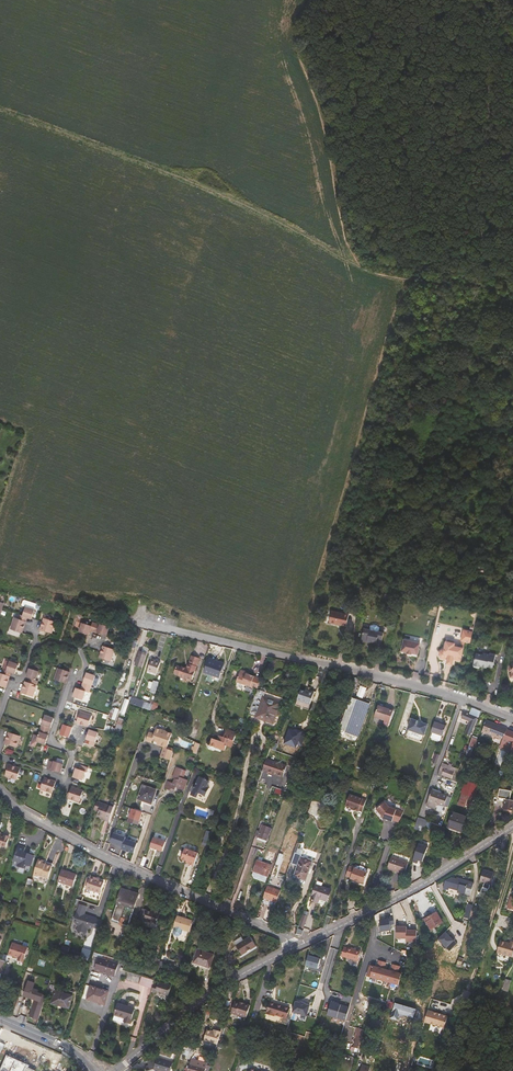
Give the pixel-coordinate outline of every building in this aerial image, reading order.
[(23,615),(20,614),(19,619),(27,621),(28,617),(32,619),(35,610),(37,604),(25,600),(24,601),(22,606),(26,607),(23,615)] [(338,623),(346,624),(348,614),(331,610),(329,622),(338,624),(338,623)] [(12,629),(23,633),(27,621),(19,619),(15,617),(12,629)] [(44,619),(43,622),(41,630),(52,634),(56,623),(44,619)] [(90,631),(92,631),(94,632),(97,624),(93,623),(92,626),(82,623),(80,632),(89,635),(90,631)] [(101,625),(97,624),(94,632),(107,636),(110,627),(101,624),(101,625)] [(367,641),(370,641),(381,644),(383,632),(364,628),(361,639),(362,641),(366,642),(367,641)] [(470,643),(473,632),(463,630),(461,641),(462,641),(464,641),(470,643)] [(417,654),(420,643),(404,639),(401,650),(406,652),(406,653),(412,654),(412,653),(417,654)] [(442,650),(439,652),(439,655),(441,658),(444,659),(447,657),(448,657),(447,662),(452,663),(453,659),(460,660),(463,648),(461,648),(454,646),(454,643),(446,642),(444,650),(442,650)] [(115,650),(104,646),(102,652),(100,658),(111,662),(115,650)] [(142,668),(146,656),(139,654),(135,665),(142,668)] [(480,668),(480,667),(481,666),(487,667),(493,668),(495,655),(490,654),(490,655),(483,654),(483,655),(476,654),(473,666),(474,667),(479,669),(480,668)] [(179,676),(192,680),(199,658),(192,656),(187,668),(181,666),(181,667),(177,665),(174,673),(179,675),(179,676)] [(147,671),(155,673),(159,662),(151,659),(147,671)] [(224,665),(209,659),(204,672),(220,678),(224,665)] [(7,671),(4,670),(2,674),(10,677),(12,673),(16,674),(19,665),(10,662),(7,671)] [(55,680),(66,684),(70,672),(59,668),(55,680)] [(31,679),(29,683),(37,686),(39,682),(36,681),(39,672),(30,669),(27,678),(31,679)] [(258,688),(261,678),(249,674),(246,673),(246,672),(241,670),(237,681),(258,688)] [(7,688),(10,677),(2,674),(0,673),(0,686),(7,688)] [(96,677),(87,673),(83,686),(91,689),(92,685),(93,686),(96,677)] [(148,687),(152,688),(151,691),(156,693),(159,682),(154,680),(154,682),(150,681),(148,687)] [(34,697),(37,686),(29,683),(26,682),(22,693),(34,697)] [(90,693),(91,689),(83,686),(82,689),(82,690),(77,689),(74,698),(83,701),(86,692),(90,693)] [(361,687),(358,697),(365,699),(367,689),(361,687)] [(265,692),(257,690),(249,713),(249,715),(255,717),(255,718),(273,724),(277,711),(282,713),(282,711),(278,709),(280,703),(264,697),(265,692)] [(305,691),(301,690),(295,705),(308,710),(314,693),(308,691),(308,692),(305,691)] [(146,702),(132,697),(130,704),(143,708),(146,702)] [(351,697),(340,730),(353,735),(358,736),(369,704),(351,697)] [(125,714),(130,700),(125,698),(120,713),(125,714)] [(153,704),(146,702),(143,708),(150,711),(151,710),(153,704)] [(374,717),(388,721),(392,709),(389,708),(388,709),(384,708),(378,706),(374,717)] [(473,707),(470,714),(477,717),(480,710),(473,707)] [(81,712),(77,724),(89,728),(93,716),(81,712)] [(464,712),(461,718),(470,721),(465,733),(470,735),(477,717),(470,714),(464,712)] [(51,728),(52,728),(55,719),(46,716),(41,729),(49,732),(51,728)] [(202,719),(197,717),(192,729),(198,730),(202,719)] [(119,718),(116,728),(114,727),(112,732),(120,734),(125,720),(119,718)] [(408,730),(406,736),(421,742),(424,735),(427,725),(411,719),(408,730)] [(440,720),(435,719),(431,732),(432,732),(441,736),(442,736),(446,726),(442,724),(439,723),(440,721),(440,720)] [(486,720),(482,731),(503,739),(507,729),(486,720)] [(237,732),(226,728),(224,736),(219,735),(217,739),(212,737),(210,744),(225,750),(226,745),(231,747),(237,732)] [(48,735),(49,732),(41,729),(39,736),(35,735),(31,746),(37,748),(39,742),(46,745),(49,736),(48,735)] [(149,733),(147,740),(157,743),(157,744),(164,746),(167,747),(172,734),(166,732),(166,731),(161,730),(156,729),(154,735),(149,733)] [(340,730),(337,729),(331,746),(347,752),(353,735),(340,730)] [(507,729),(503,739),(500,747),(511,751),(512,744),(512,731),(507,729)] [(88,740),(86,744),(95,746),(99,734),(90,730),(87,739),(88,740)] [(20,736),(9,732),(5,744),(16,748),(20,736)] [(441,736),(432,732),(430,738),(440,741),(441,736)] [(157,743),(147,740),(146,742),(164,747),(163,748),(174,752),(174,750),(167,747),(164,746),(157,744),(157,743)] [(191,752),(197,754),(198,749),(200,744),(196,742),(194,747),(193,747),(191,752)] [(92,759),(96,747),(95,746),(86,744),(85,743),(81,755),(92,759)] [(174,752),(163,748),(160,757),(171,761),(174,752)] [(286,767),(266,760),(262,771),(273,775),(274,774),(276,775),(283,778),(286,767)] [(365,773),(369,775),(374,762),(370,760),(365,773)] [(48,769),(59,773),(60,774),(63,765),(55,762),(54,763),(50,761),(48,769)] [(21,769),(10,765),(6,776),(18,780),(21,769)] [(77,769),(74,778),(75,779),(83,781),(86,772),(88,773),(89,769),(81,766),(80,770),(77,769)] [(165,788),(171,790),(171,788),(175,790),(176,787),(184,790),(187,781),(180,778),(183,769),(176,767),(172,777),(175,778),(173,783),(168,782),(165,788)] [(444,768),(442,774),(452,778),(454,772),(444,768)] [(371,788),(376,790),(382,770),(378,769),(371,788)] [(209,781),(199,776),(191,795),(196,797),(199,793),(205,796),(209,788),(206,786),(209,781)] [(53,793),(54,789),(56,782),(45,778),(41,789),(53,793)] [(465,796),(473,798),(477,785),(465,781),(463,786),(461,786),(456,804),(462,806),(465,796)] [(156,791),(143,786),(138,799),(142,800),(141,803),(151,806),(156,791)] [(500,786),(496,798),(505,799),(503,809),(512,810),(512,808),(512,801),(510,800),(511,795),(507,794),(508,787),(500,786)] [(84,792),(72,788),(70,794),(68,798),(80,802),(84,792)] [(444,806),(447,796),(431,790),(428,800),(444,806)] [(365,802),(349,796),(345,808),(350,809),(353,811),(353,812),(358,813),(358,812),(361,813),(365,802)] [(470,808),(473,798),(465,796),(462,806),(470,808)] [(101,818),(105,819),(110,806),(97,801),(94,810),(98,811),(96,816),(101,817),(101,818)] [(390,806),(385,801),(377,808),(383,816),(386,817),(386,818),(393,821),(393,819),(400,822),(401,818),(403,811),(390,806)] [(114,805),(111,804),(110,806),(105,819),(109,821),(114,805)] [(143,812),(132,809),(129,818),(140,821),(143,812)] [(453,812),(448,827),(462,832),(467,817),(453,812)] [(258,837),(267,840),(271,828),(262,825),(258,837)] [(118,846),(123,847),(126,839),(126,837),(114,833),(111,842),(116,844),(119,845),(118,846)] [(6,847),(9,838),(0,835),(0,845),(6,847)] [(166,843),(166,842),(154,838),(150,847),(163,852),(166,843)] [(130,851),(134,853),(138,843),(126,839),(123,847),(122,849),(126,851),(127,850),(130,851)] [(27,865),(31,866),(34,855),(28,853),(28,854),(24,853),(26,847),(19,845),(13,862),(18,864),(18,866),(25,869),(27,865)] [(194,866),(199,853),(185,848),(184,850),(183,851),(182,854),(182,856),(182,858),(187,860),(190,862),(190,863),(189,864),(194,866)] [(426,851),(418,848),(413,862),(418,864),(419,862),(420,859),(423,860),(426,851)] [(269,851),(266,859),(272,861),(275,853),(269,851)] [(296,853),(292,864),(298,866),(295,876),(305,880),(312,861),(301,857),(302,855),(296,853)] [(396,870),(404,873),(408,863),(391,856),(387,868),(396,872),(396,870)] [(44,861),(39,859),(33,877),(38,878),(39,875),(48,878),(52,866),(43,863),(44,861)] [(267,876),(271,865),(258,860),(255,867),(253,866),(252,870),(267,876)] [(367,873),(349,866),(346,875),(351,877),(351,878),(354,879),(354,880),(360,882),(360,881),(364,883),(367,873)] [(62,870),(58,881),(67,884),(66,885),(73,887),(77,874),(62,870)] [(495,873),(483,870),(480,881),(484,883),(483,887),(489,889),(490,884),(492,885),(495,873)] [(95,880),(96,878),(90,876),(86,889),(100,893),(104,882),(100,881),(95,880)] [(448,890),(449,888),(451,878),(445,882),(443,888),(448,890)] [(457,879),(451,878),(449,888),(458,890),(457,893),(470,896),(474,883),(457,878),(457,879)] [(376,889),(380,893),(386,887),(382,884),(376,889)] [(331,890),(316,885),(311,901),(317,903),(319,898),(327,901),(331,890)] [(263,898),(276,903),(280,891),(267,886),(263,898)] [(139,893),(122,888),(111,921),(128,926),(139,893)] [(87,907),(79,904),(74,922),(77,925),(78,926),(77,930),(86,933),(88,928),(89,929),(93,928),(96,918),(88,916),(87,917),(85,916),(84,915),(85,914),(87,907)] [(464,917),(469,918),(470,912),(473,905),(467,904),(464,917)] [(155,911),(155,912),(147,910),(144,920),(156,924),(160,912),(155,911)] [(443,923),(437,912),(425,919),(431,930),(443,923)] [(307,916),(303,914),(299,925),(304,927),(307,916)] [(192,920),(178,916),(173,932),(175,935),(178,936),(181,935),(182,929),(188,931),(192,920)] [(391,926),(390,918),(386,919),(386,921),(383,922),(382,921),(376,922),(378,934),(388,932),(387,927),(391,926)] [(414,942),(414,930),(404,930),(404,927),(393,928),(394,939),(404,939),(404,942),(414,942)] [(244,940),(236,945),(242,955),(256,947),(250,937),(244,940)] [(510,944),(501,941),(497,953),(512,957),(512,942),(511,941),(510,944)] [(28,947),(12,942),(8,954),(18,957),(18,959),(24,961),(28,947)] [(89,958),(92,950),(83,947),(80,955),(89,958)] [(348,948),(344,947),(341,956),(358,961),(361,951),(349,947),(348,948)] [(213,955),(197,949),(193,963),(209,968),(213,955)] [(39,975),(42,976),(46,977),(54,953),(47,951),(39,975)] [(321,959),(309,955),(306,965),(318,969),(321,959)] [(119,964),(113,962),(99,958),(95,971),(114,977),(119,964)] [(380,961),(378,968),(385,970),(387,964),(380,961)] [(394,965),(392,972),(399,974),(400,968),(397,967),(397,966),(394,965)] [(368,976),(399,986),(402,975),(399,974),(392,972),(385,970),(378,968),(371,966),(368,976)] [(460,983),(464,984),(467,975),(441,968),(438,977),(452,980),(450,988),(458,991),(460,983)] [(139,984),(152,988),(154,982),(155,980),(150,979),(141,976),(139,984)] [(35,983),(29,981),(24,996),(35,1000),(30,1016),(35,1018),(38,1019),(45,996),(42,995),(37,993),(38,990),(33,988),(35,983)] [(158,983),(154,982),(152,988),(151,992),(155,993),(155,992),(168,995),(171,986),(158,982),(158,983)] [(91,986),(87,999),(105,1005),(109,992),(91,986)] [(63,993),(58,991),(58,992),(55,992),(51,1004),(57,1006),(57,1004),(69,1008),(73,996),(63,993)] [(250,1005),(244,1003),(244,1005),(240,1003),(235,1002),(232,1013),(246,1018),(250,1005)] [(287,1018),(290,1008),(270,1002),(267,1013),(274,1015),(275,1014),(287,1018)] [(301,1003),(296,1002),(293,1012),(307,1016),(310,1006),(305,1004),(305,1003),(301,1002),(301,1003)] [(131,1024),(135,1008),(118,1003),(114,1015),(124,1018),(123,1021),(131,1024)] [(346,1022),(350,1009),(331,1003),(327,1016),(346,1022)] [(395,1003),(391,1018),(397,1019),(399,1013),(415,1017),(417,1008),(395,1003)] [(449,1017),(429,1011),(425,1022),(445,1029),(449,1017)] [(356,1048),(360,1049),(363,1036),(365,1031),(358,1029),(357,1033),(360,1034),(356,1048)] [(218,1045),(221,1032),(215,1030),(215,1032),(214,1032),(207,1030),(204,1040),(218,1045)] [(372,1039),(363,1036),(360,1049),(368,1052),(372,1039)] [(7,1055),(0,1070),(37,1070),(28,1067),(29,1065),(7,1055)] [(173,1062),(157,1058),(154,1069),(160,1070),(171,1070),(173,1062)] [(207,1065),(207,1064),(191,1059),(188,1070),(205,1070),(207,1065)]
